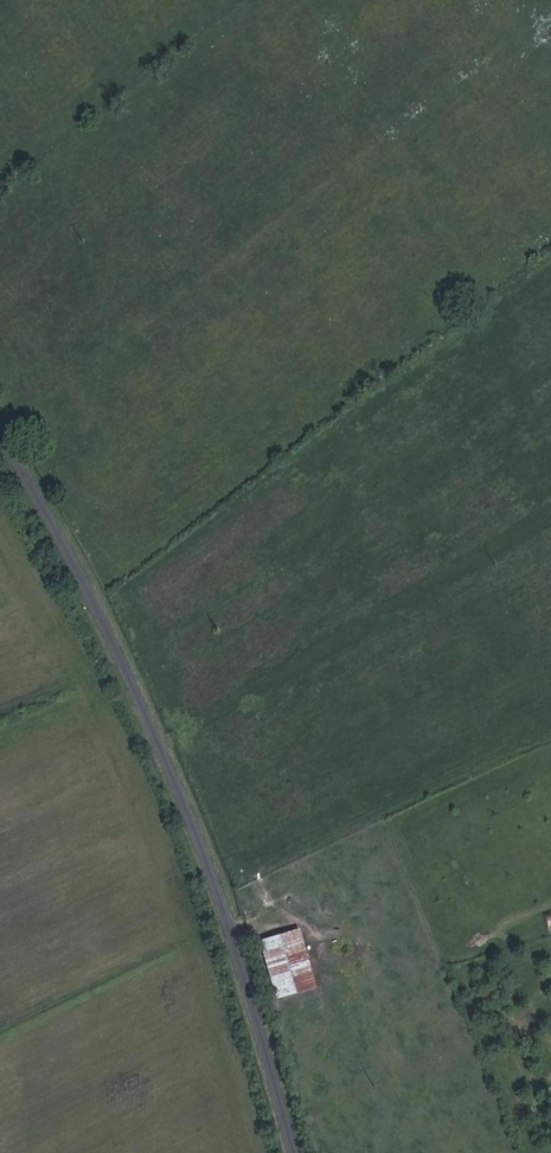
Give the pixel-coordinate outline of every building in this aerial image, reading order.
[(299,931),(261,942),(276,999),(317,986),(299,931)]
